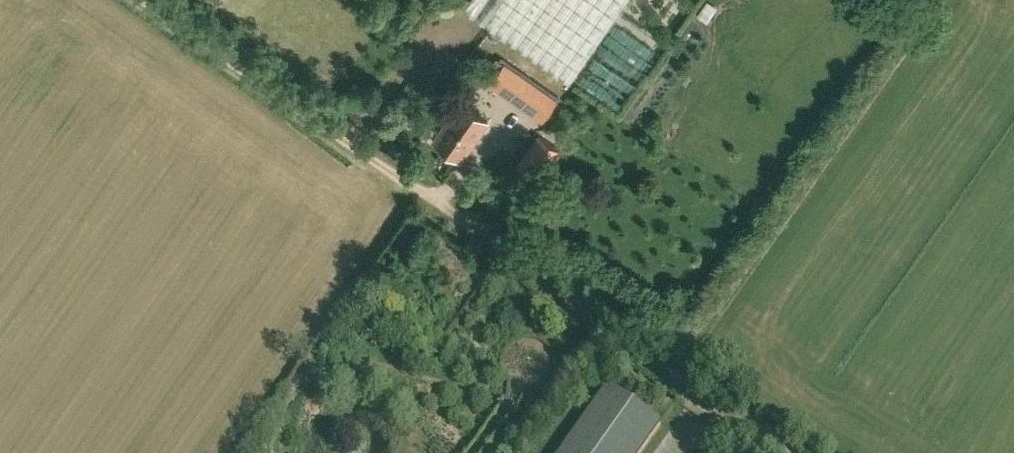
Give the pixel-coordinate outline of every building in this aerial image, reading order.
[(463,7),(569,81),(626,0),(468,0),(463,7)] [(710,12),(702,6),(697,14),(705,19),(710,12)] [(491,83),(543,120),(557,101),(505,64),(491,83)] [(460,159),(488,120),(461,101),(433,140),(460,159)] [(539,180),(561,151),(540,135),(518,164),(539,180)] [(661,424),(608,386),(560,452),(640,452),(661,424)]
